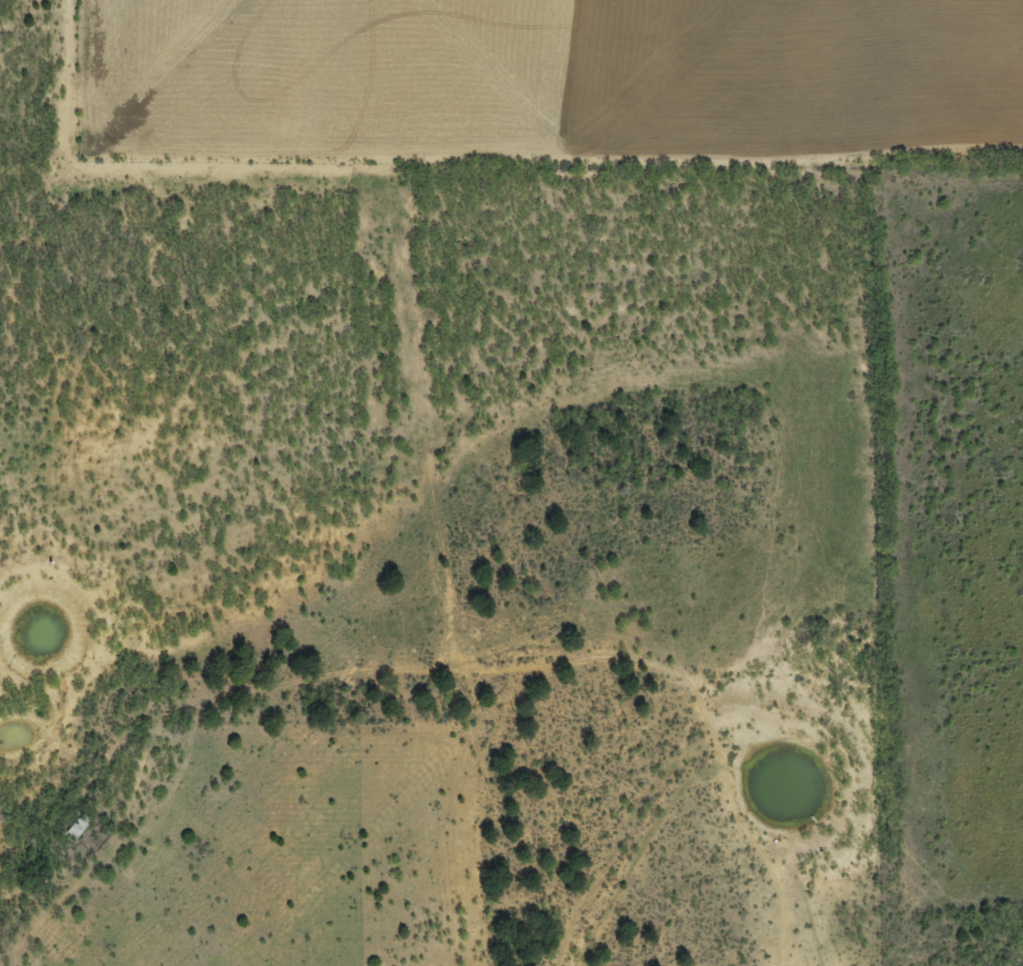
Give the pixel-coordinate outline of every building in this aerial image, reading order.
[(66,832),(74,840),(90,822),(82,814),(66,832)]
